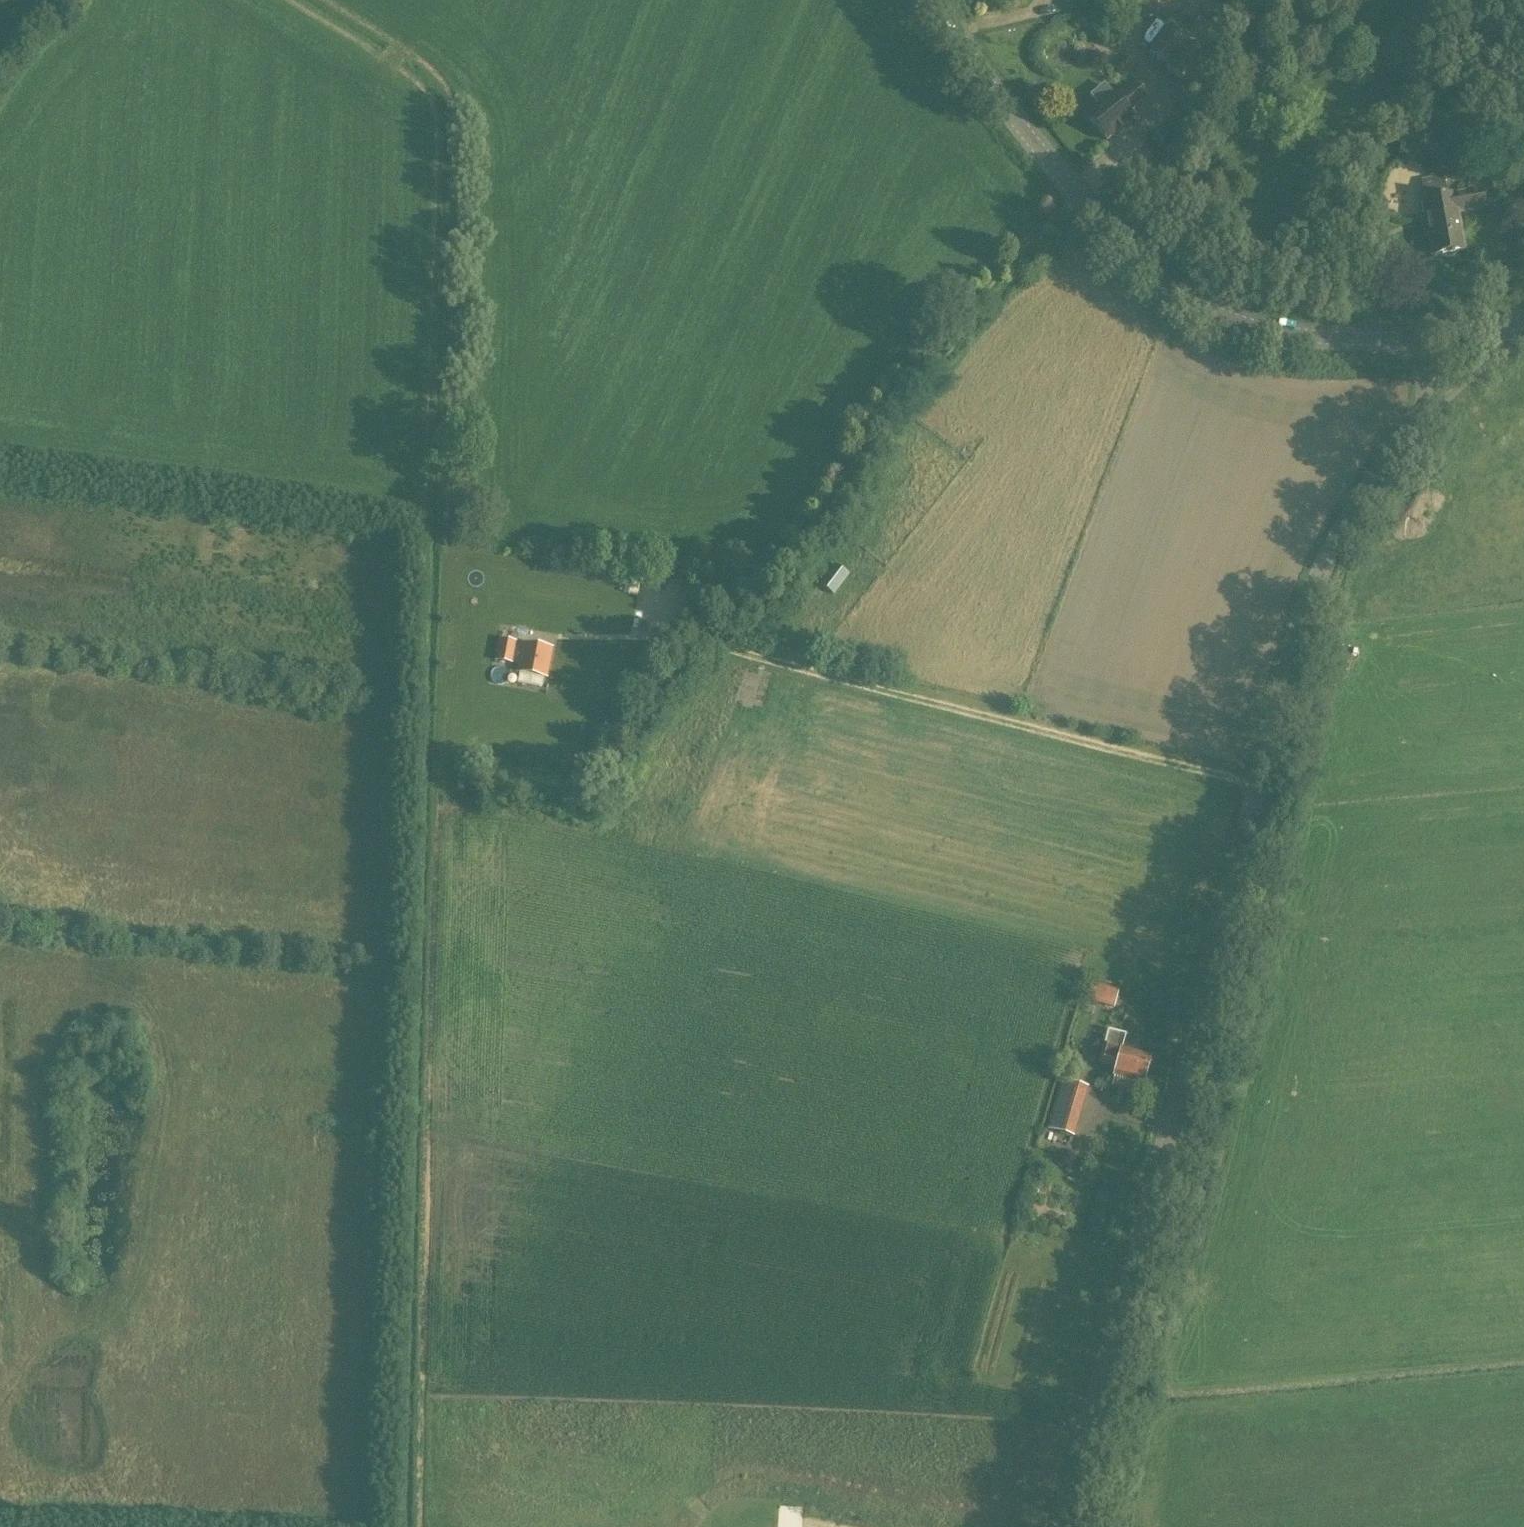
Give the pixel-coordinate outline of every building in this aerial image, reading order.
[(1166,27),(1148,52),(1168,67),(1193,32),(1172,16),(1164,26),(1166,27)] [(1188,85),(1207,58),(1185,43),(1167,69),(1188,85)] [(1136,84),(1118,99),(1113,93),(1087,114),(1108,141),(1118,133),(1129,125),(1129,123),(1134,118),(1129,111),(1147,97),(1136,84)] [(1457,216),(1470,214),(1467,197),(1422,204),(1431,260),(1463,255),(1457,216)] [(820,584),(835,596),(850,575),(835,564),(820,584)] [(518,639),(547,646),(550,634),(521,627),(518,639)] [(497,660),(511,662),(514,642),(500,640),(497,660)] [(517,672),(547,677),(552,649),(522,643),(517,672)] [(1117,1070),(1115,1075),(1144,1083),(1151,1058),(1135,1054),(1138,1044),(1125,1041),(1127,1035),(1107,1029),(1097,1064),(1104,1066),(1104,1067),(1117,1070)] [(1085,1088),(1063,1082),(1056,1105),(1079,1111),(1085,1088)]
